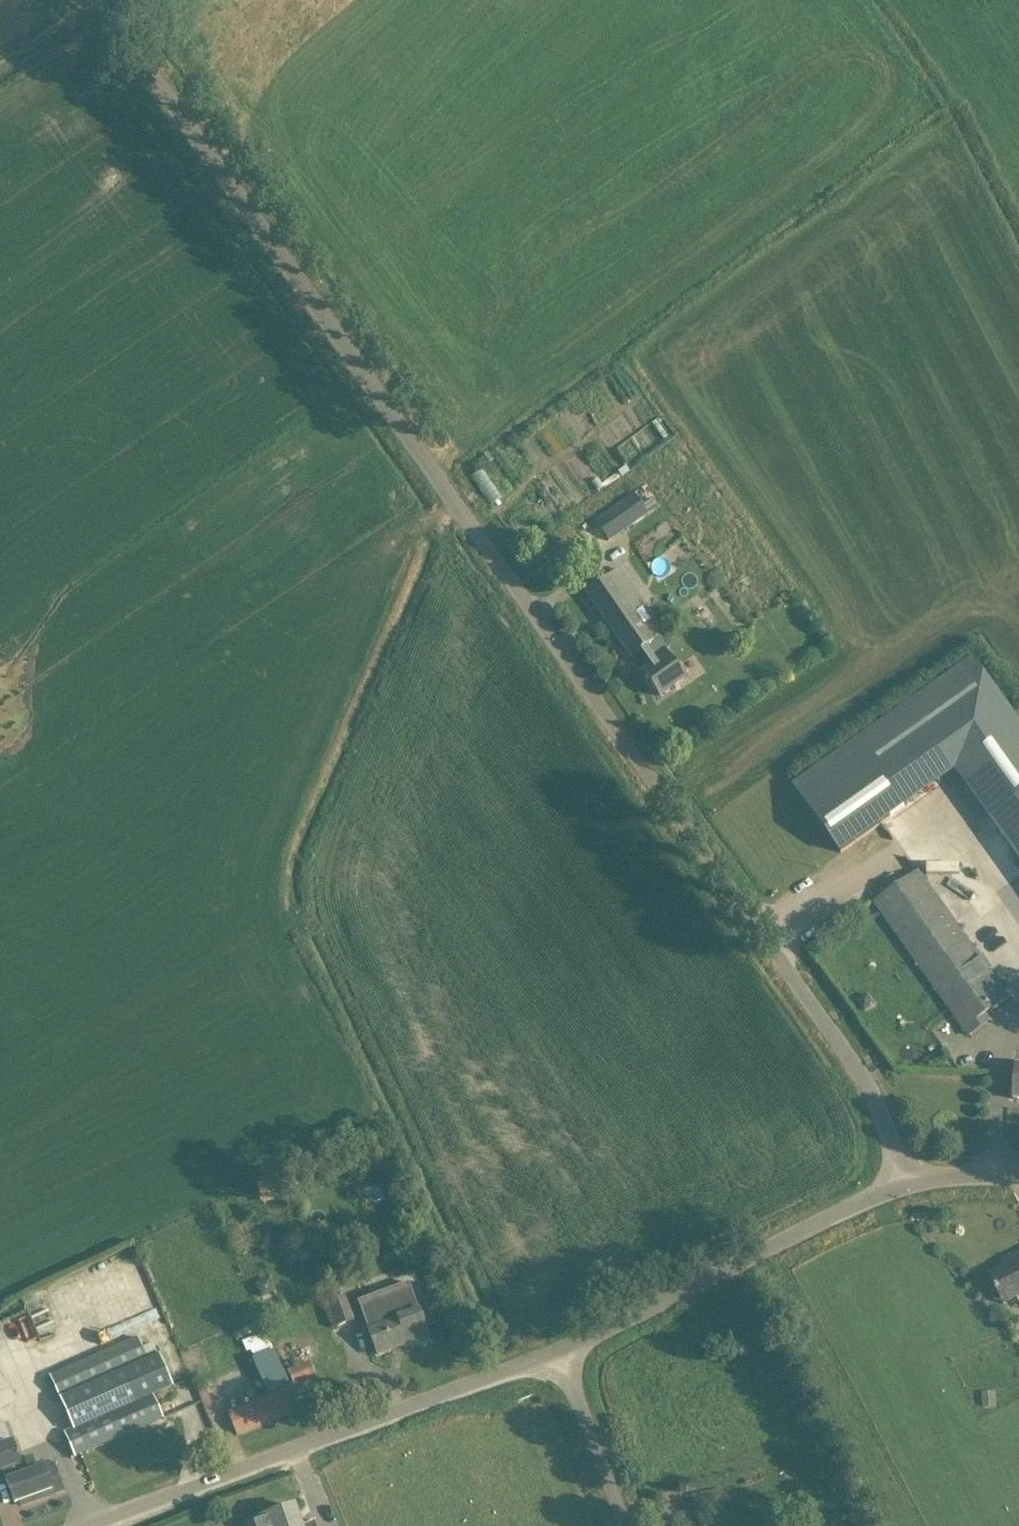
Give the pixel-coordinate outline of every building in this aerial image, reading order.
[(655,509),(649,500),(642,505),(635,494),(595,521),(609,541),(655,509)] [(659,696),(676,685),(684,679),(665,652),(667,651),(658,637),(652,641),(633,614),(644,606),(618,570),(586,592),(632,657),(644,648),(655,664),(643,673),(659,696)] [(1018,800),(1018,720),(972,654),(863,737),(911,803),(954,770),(991,820),(1018,800)] [(842,852),(911,803),(863,737),(795,786),(842,852)] [(991,820),(1018,859),(1018,800),(991,820)] [(999,979),(988,963),(921,869),(891,890),(875,902),(954,1013),(966,1029),(991,1011),(1011,997),(999,979)] [(1010,1260),(1011,1263),(990,1275),(999,1292),(1005,1305),(1017,1298),(1018,1301),(1018,1255),(1010,1260)] [(382,1318),(366,1324),(368,1328),(371,1336),(378,1355),(393,1349),(402,1346),(428,1336),(421,1317),(417,1304),(415,1300),(409,1283),(374,1296),(380,1313),(382,1318)] [(338,1326),(354,1320),(345,1296),(329,1302),(338,1326)] [(64,1433),(74,1457),(164,1419),(154,1396),(173,1388),(159,1354),(147,1359),(138,1337),(49,1375),(72,1429),(64,1433)] [(315,1373),(293,1382),(304,1407),(325,1397),(317,1379),(315,1373)] [(266,1394),(226,1411),(229,1417),(237,1436),(304,1407),(293,1382),(289,1384),(285,1385),(268,1393),(266,1394)] [(13,1440),(0,1445),(0,1470),(9,1467),(11,1475),(5,1477),(15,1503),(26,1499),(28,1504),(64,1491),(54,1463),(25,1474),(13,1440)] [(315,1521),(301,1525),(294,1506),(267,1515),(271,1524),(266,1525),(317,1525),(315,1521)]
